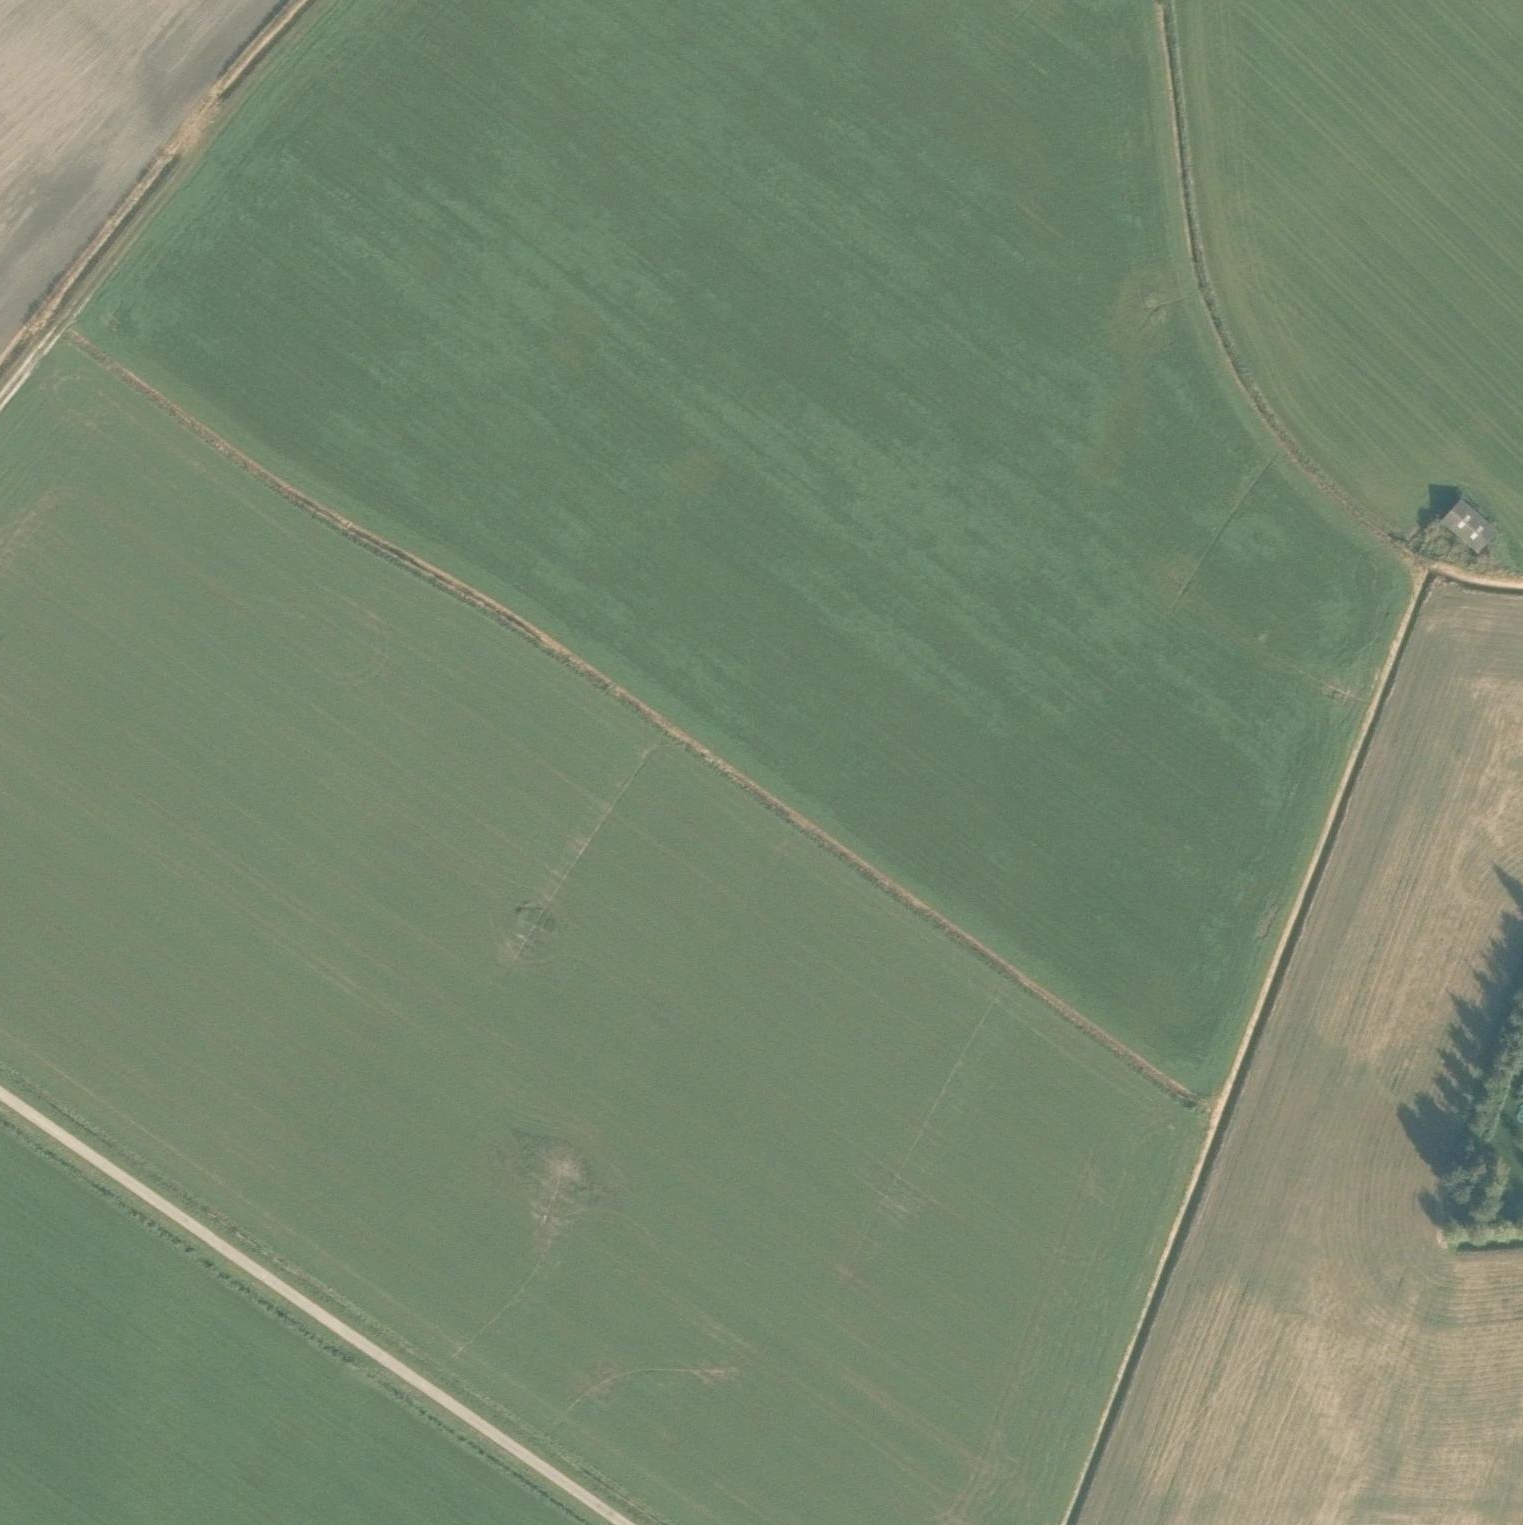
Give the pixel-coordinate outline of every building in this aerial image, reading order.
[(1496,529),(1461,498),(1442,519),(1477,550),(1496,529)]
